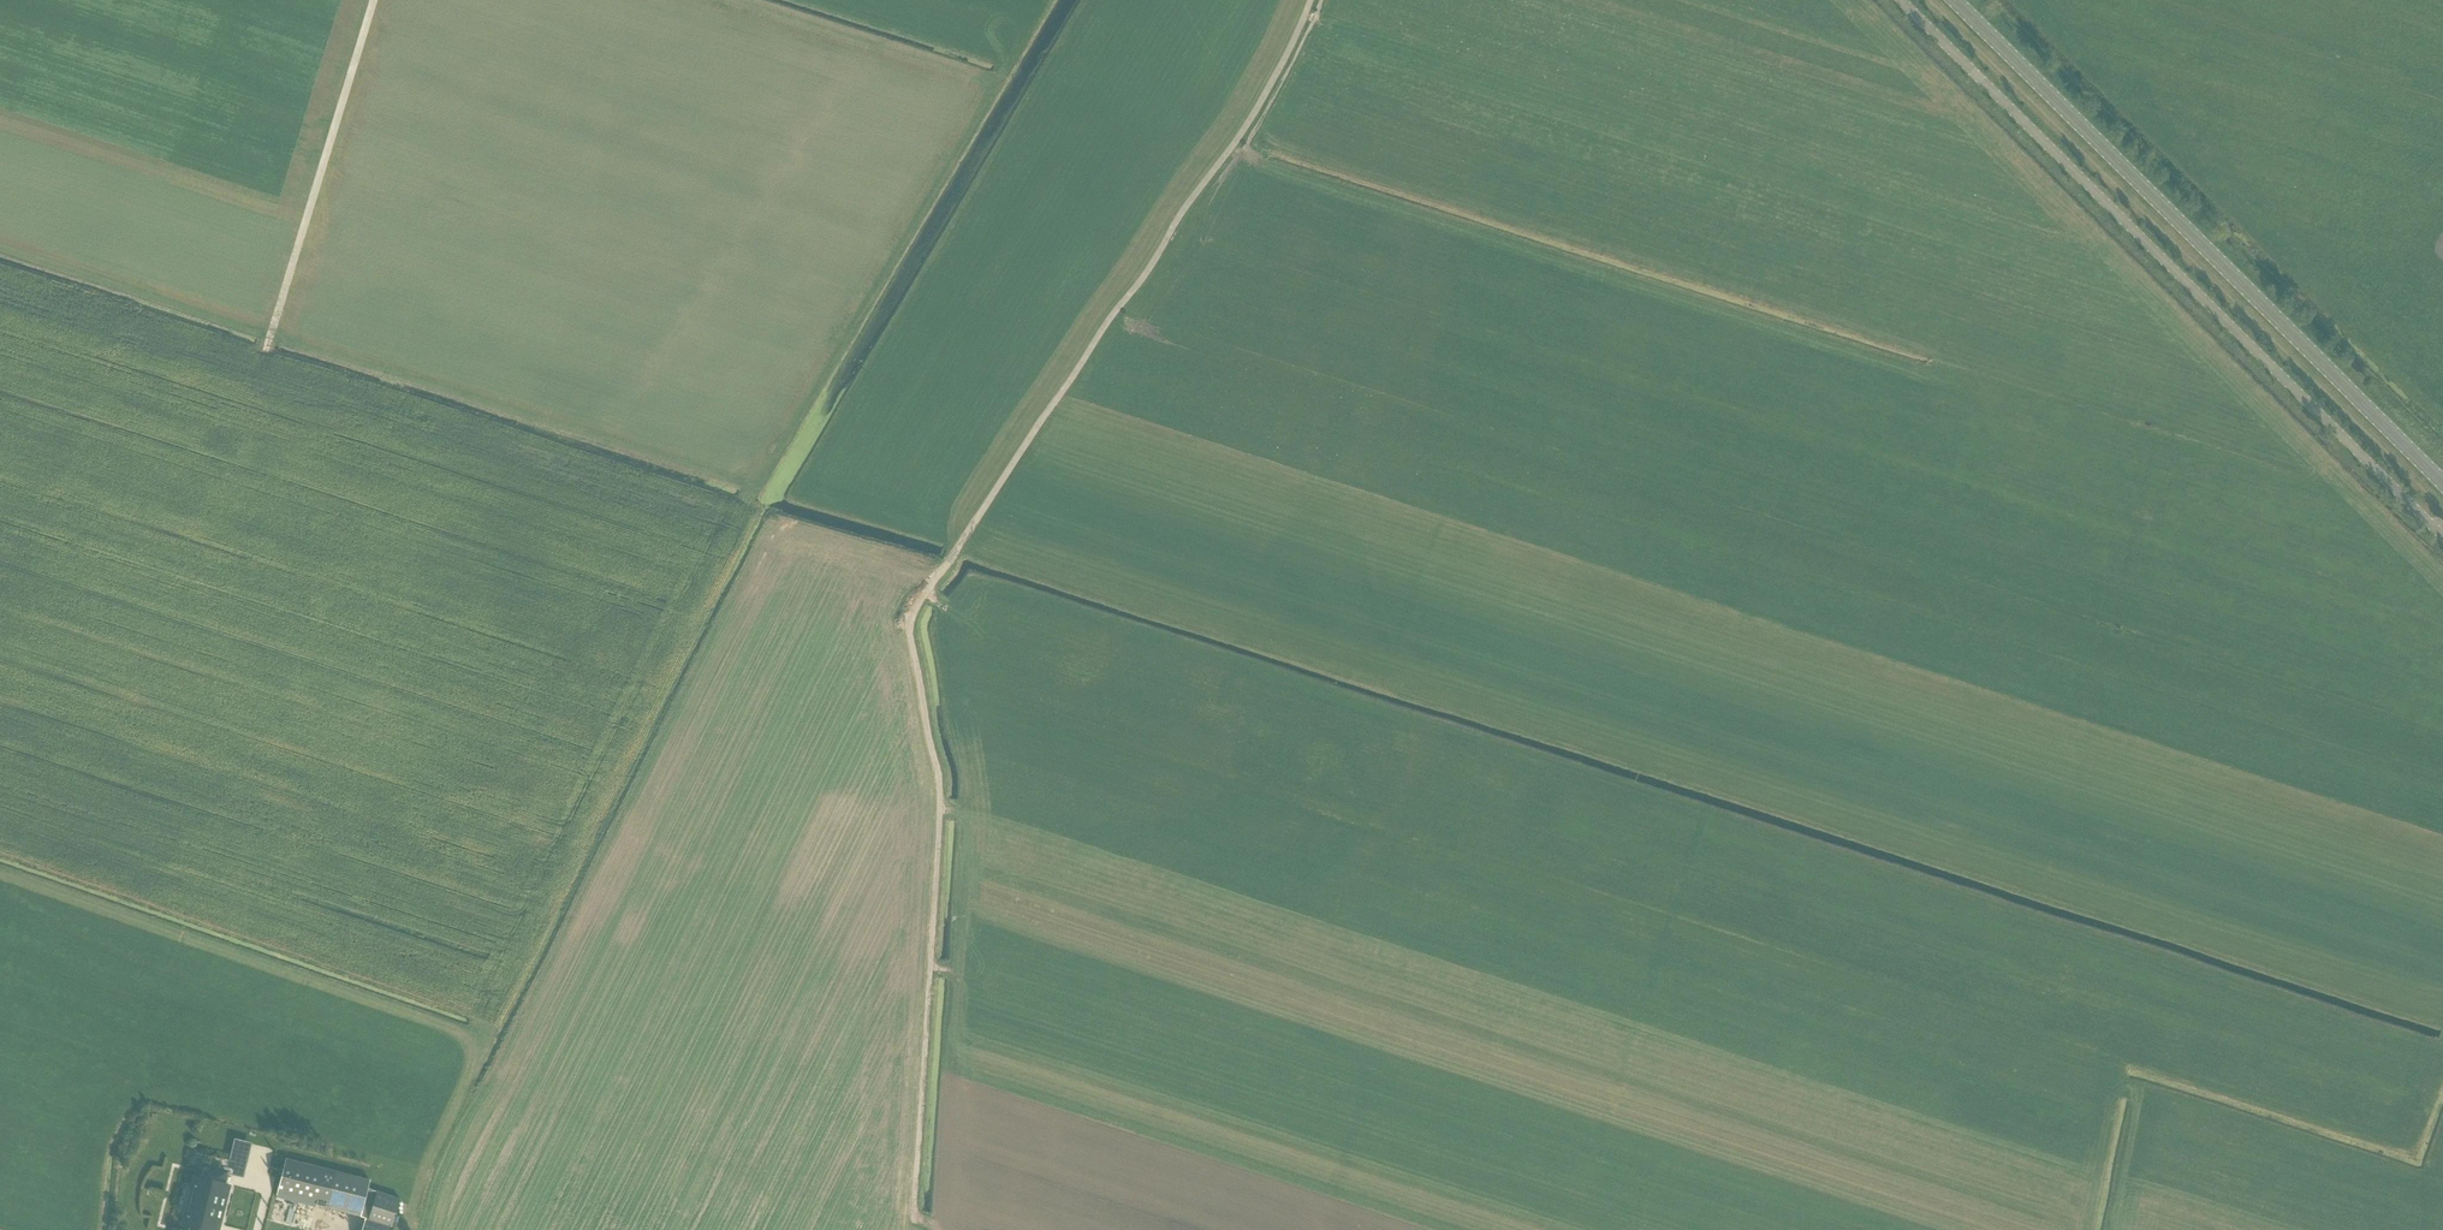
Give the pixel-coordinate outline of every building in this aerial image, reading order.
[(286,1159),(277,1195),(365,1217),(362,1229),(388,1229),(389,1227),(393,1228),(400,1198),(367,1189),(369,1180),(286,1159)] [(201,1164),(198,1176),(193,1175),(180,1224),(186,1226),(185,1229),(218,1229),(230,1184),(224,1183),(228,1171),(201,1164)] [(145,1188),(144,1196),(163,1199),(164,1190),(145,1188)] [(326,1212),(327,1221),(335,1220),(334,1212),(326,1212)]
